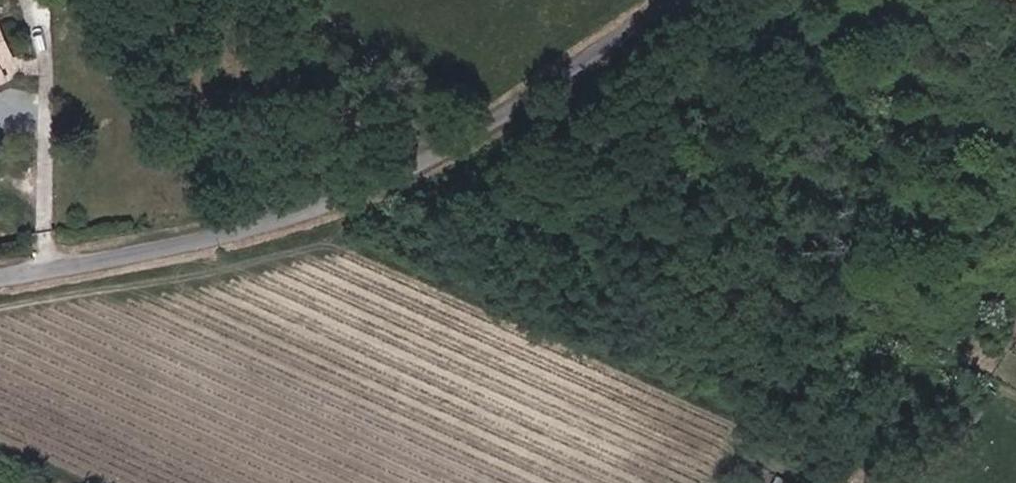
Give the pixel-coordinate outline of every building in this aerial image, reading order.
[(0,28),(0,73),(3,72),(1,67),(15,61),(0,28)]
